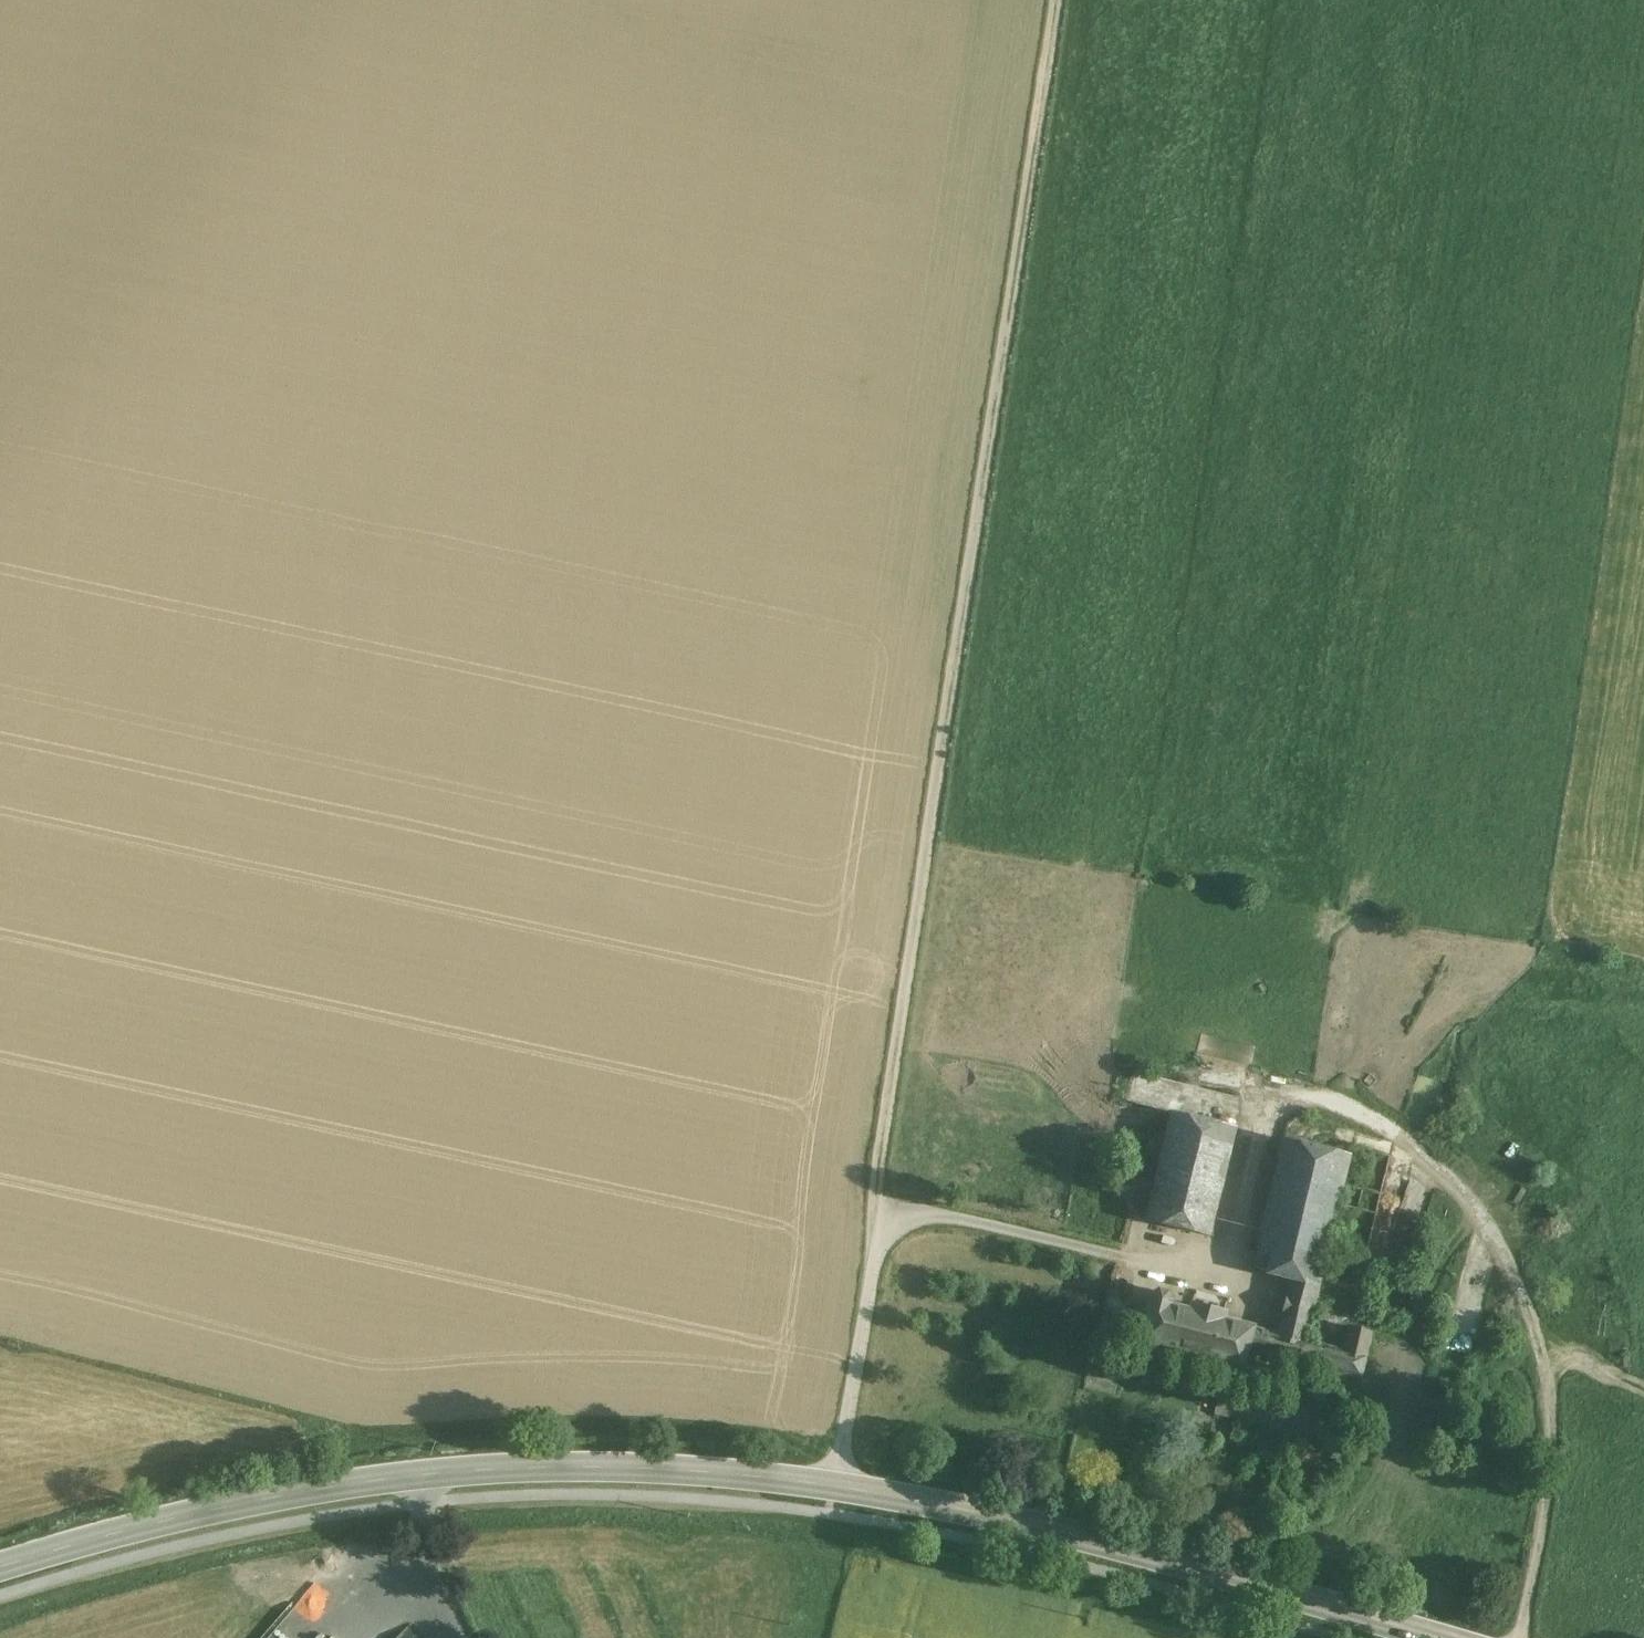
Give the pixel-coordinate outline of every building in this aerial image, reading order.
[(1234,1128),(1170,1112),(1144,1221),(1208,1236),(1234,1128)] [(1349,1156),(1282,1140),(1256,1248),(1257,1249),(1253,1268),(1289,1276),(1317,1283),(1349,1156)] [(1379,1203),(1391,1154),(1368,1149),(1345,1245),(1386,1255),(1397,1208),(1379,1203)] [(1317,1283),(1289,1276),(1275,1334),(1303,1341),(1317,1283)] [(1167,1294),(1158,1292),(1150,1296),(1138,1346),(1240,1372),(1245,1351),(1251,1328),(1224,1320),(1226,1314),(1191,1305),(1189,1311),(1170,1307),(1172,1301),(1167,1294)] [(1347,1327),(1341,1350),(1303,1341),(1275,1334),(1251,1328),(1245,1351),(1359,1379),(1370,1333),(1347,1327)] [(1272,1428),(1277,1409),(1219,1395),(1214,1414),(1272,1428)] [(1309,1417),(1277,1409),(1272,1428),(1272,1431),(1304,1439),(1309,1417)]
